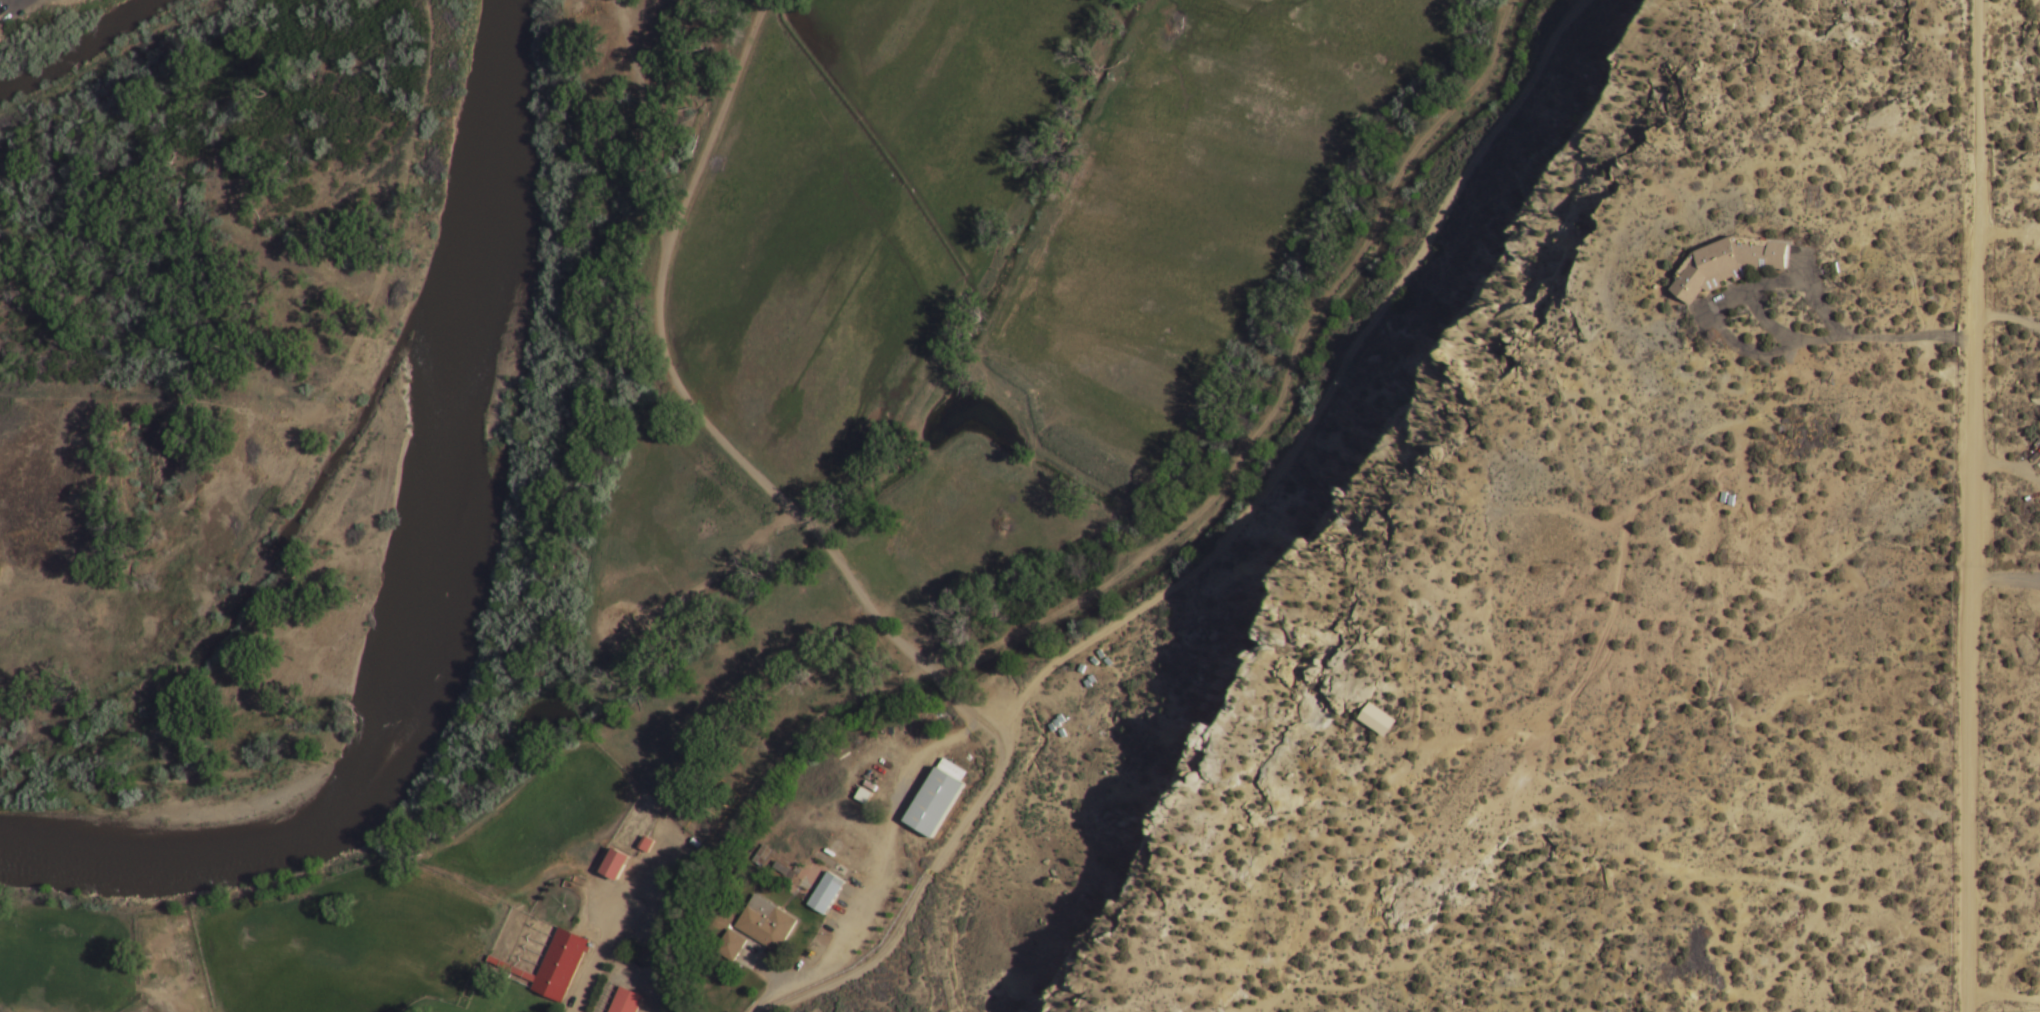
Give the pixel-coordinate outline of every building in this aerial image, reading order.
[(1675,278),(1693,254),(1733,237),(1789,244),(1786,270),(1778,269),(1751,275),(1710,293),(1703,289),(1691,305),(1671,290),(1679,280),(1675,278)] [(1371,704),(1398,722),(1386,739),(1359,721),(1371,704)] [(966,785),(932,839),(904,822),(943,759),(965,773),(960,782),(966,785)] [(648,854),(654,842),(644,837),(638,849),(648,854)] [(772,852),(762,867),(753,861),(763,846),(772,852)] [(600,873),(613,849),(630,858),(618,882),(600,873)] [(769,876),(791,891),(801,877),(779,862),(769,876)] [(808,906),(828,872),(845,883),(825,916),(808,906)] [(735,927),(755,895),(797,921),(777,954),(735,927)] [(589,941),(563,1003),(531,990),(534,983),(486,963),(489,957),(537,977),(558,928),(589,941)] [(728,930),(747,942),(734,963),(715,952),(728,930)] [(644,998),(620,987),(609,1011),(638,1011),(644,998)]
